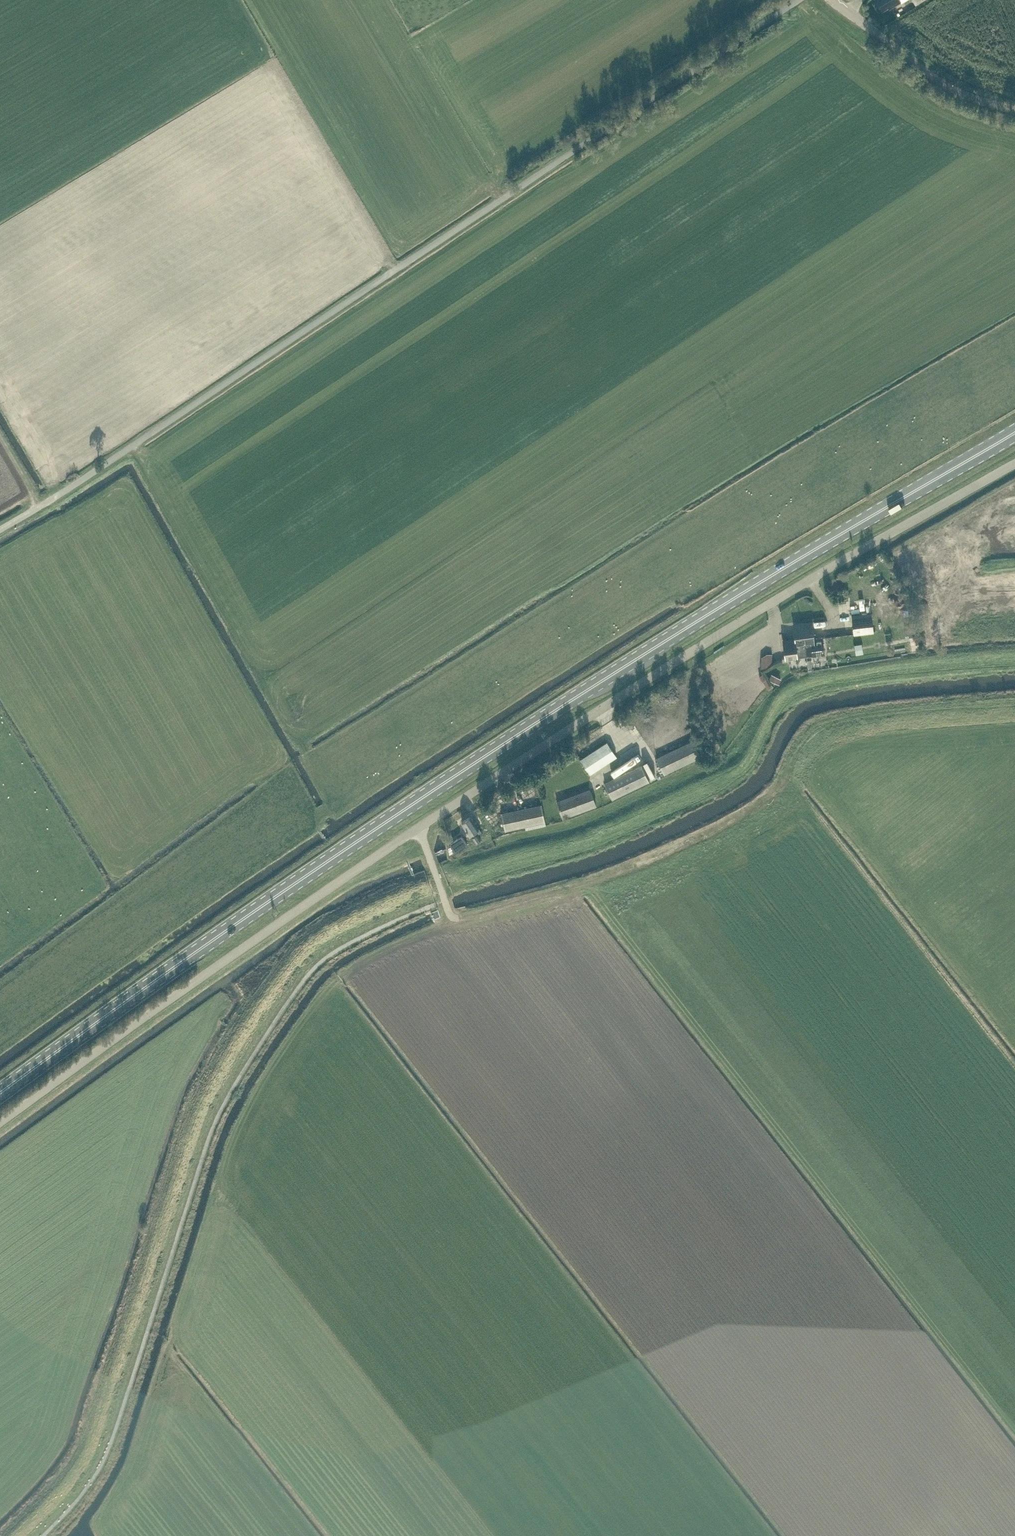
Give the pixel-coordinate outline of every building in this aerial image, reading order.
[(881,8),(887,5),(889,7),(900,0),(899,0),(876,0),(881,8)] [(955,514),(962,527),(968,524),(961,511),(955,514)] [(860,572),(854,575),(852,570),(842,574),(845,582),(852,578),(855,583),(863,579),(860,572)] [(913,578),(907,580),(911,592),(917,590),(913,578)] [(926,603),(927,620),(936,619),(935,602),(926,603)] [(980,611),(980,620),(987,620),(988,612),(980,611)] [(872,616),(852,619),(854,633),(873,630),(872,616)] [(816,632),(814,632),(812,621),(801,623),(806,656),(826,654),(823,636),(816,637),(816,632)] [(786,659),(806,656),(801,623),(793,624),(795,637),(783,639),(784,644),(786,659)] [(911,624),(903,625),(905,634),(908,633),(909,636),(913,635),(911,624)] [(816,665),(848,660),(846,651),(814,657),(816,665)] [(771,652),(760,652),(760,664),(771,664),(771,652)] [(771,673),(768,678),(778,683),(781,678),(771,673)] [(664,774),(702,756),(693,740),(656,758),(664,774)] [(617,757),(615,754),(607,742),(594,750),(603,765),(617,757)] [(590,774),(603,765),(594,750),(580,759),(590,774)] [(613,799),(650,781),(641,765),(604,782),(613,799)] [(562,818),(596,806),(590,789),(556,802),(562,818)] [(504,830),(545,822),(541,805),(501,813),(504,830)] [(478,828),(470,815),(462,821),(470,834),(470,833),(476,842),(480,839),(477,834),(482,831),(479,827),(478,828)] [(462,836),(450,843),(455,852),(467,844),(463,838),(464,838),(462,836)]
